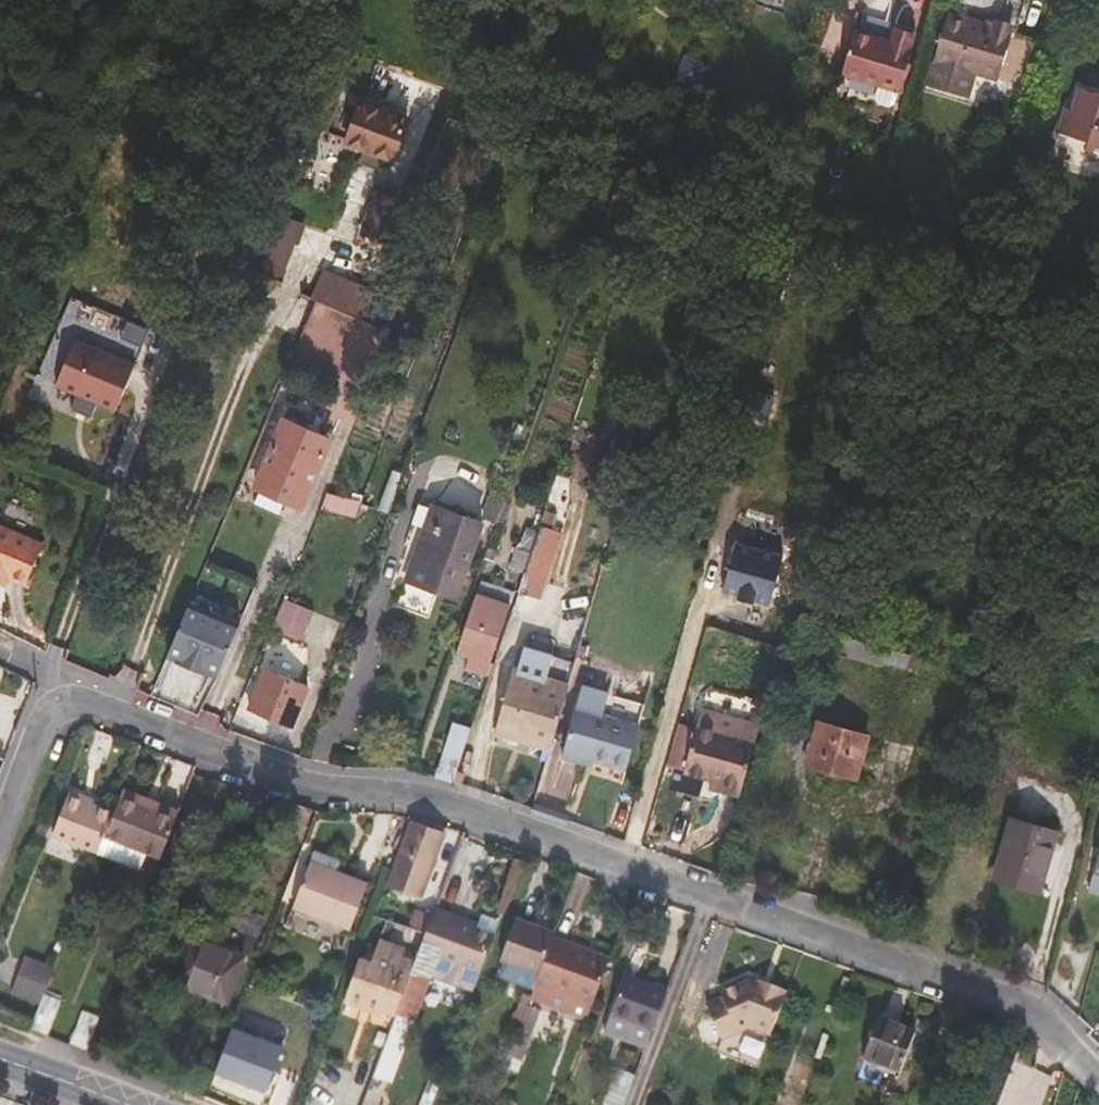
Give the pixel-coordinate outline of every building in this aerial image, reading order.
[(1035,39),(1000,28),(1009,0),(952,0),(926,84),(967,97),(975,74),(1020,87),(1021,85),(1035,39)] [(899,91),(912,48),(911,48),(914,38),(895,32),(891,42),(854,31),(841,73),(879,85),(874,98),(878,105),(889,108),(895,105),(899,91)] [(1098,103),(1098,101),(1098,93),(1078,86),(1071,108),(1064,106),(1056,131),(1085,140),(1083,147),(1098,152),(1098,103)] [(393,160),(408,119),(362,102),(346,142),(393,160)] [(648,200),(614,189),(605,214),(639,226),(648,200)] [(390,246),(405,200),(376,190),(362,235),(390,246)] [(280,282),(302,223),(278,214),(257,274),(280,282)] [(362,321),(373,295),(322,273),(310,299),(315,301),(362,321)] [(130,320),(80,300),(68,329),(118,350),(130,320)] [(134,369),(74,344),(55,389),(115,414),(134,369)] [(302,507),(330,441),(284,421),(256,486),(302,507)] [(490,493),(481,518),(496,523),(504,498),(490,493)] [(456,600),(484,523),(432,505),(405,581),(456,600)] [(542,526),(525,573),(548,581),(564,534),(542,526)] [(530,552),(537,530),(527,527),(520,548),(530,552)] [(0,529),(0,577),(0,576),(8,580),(25,587),(42,546),(0,529)] [(530,552),(520,548),(514,566),(524,570),(530,552)] [(487,676),(515,593),(501,589),(504,581),(496,578),(493,586),(481,582),(456,653),(469,657),(465,669),(487,676)] [(301,642),(313,612),(286,600),(273,630),(301,642)] [(189,603),(166,658),(190,668),(214,614),(189,603)] [(239,624),(214,614),(190,668),(216,679),(239,624)] [(913,642),(914,640),(846,621),(846,622),(839,649),(839,650),(906,668),(906,667),(913,642)] [(304,689),(316,660),(266,639),(244,692),(256,697),(251,711),(296,730),(312,692),(304,689)] [(925,671),(931,647),(913,642),(906,667),(925,671)] [(569,685),(575,664),(519,648),(513,669),(569,685)] [(772,672),(760,668),(755,685),(768,688),(772,672)] [(553,743),(569,685),(513,669),(494,733),(517,740),(519,734),(553,743)] [(803,704),(807,686),(798,684),(794,701),(803,704)] [(593,761),(627,771),(644,705),(581,688),(562,759),(585,765),(587,759),(593,761)] [(478,726),(494,731),(504,699),(487,694),(478,726)] [(702,706),(697,725),(696,727),(684,770),(684,773),(711,781),(722,784),(720,791),(740,797),(755,742),(760,723),(702,706)] [(453,782),(471,727),(453,722),(436,777),(453,782)] [(666,765),(684,770),(696,727),(678,722),(666,765)] [(856,779),(868,736),(819,722),(806,765),(856,779)] [(720,791),(722,784),(711,781),(709,789),(720,791)] [(177,817),(144,804),(146,798),(123,789),(114,814),(105,836),(106,836),(127,844),(162,858),(177,817)] [(105,836),(114,814),(83,802),(85,796),(70,790),(53,834),(99,852),(105,836)] [(427,879),(445,832),(436,829),(413,820),(394,872),(418,881),(427,879)] [(1038,891),(1056,832),(1012,820),(995,879),(1038,891)] [(127,844),(106,836),(99,854),(120,862),(127,844)] [(334,870),(311,861),(309,866),(332,875),(334,870)] [(351,929),(368,883),(334,870),(332,875),(309,866),(293,907),(351,929)] [(1093,873),(1088,888),(1098,891),(1098,874),(1093,873)] [(260,914),(231,903),(224,921),(253,933),(260,914)] [(482,970),(495,935),(469,925),(471,920),(436,908),(433,915),(426,934),(415,963),(413,968),(433,975),(475,989),(482,970)] [(433,915),(415,909),(409,928),(426,934),(433,915)] [(554,938),(556,932),(516,918),(500,959),(507,962),(502,975),(535,988),(540,974),(554,938)] [(226,1002),(244,956),(191,936),(174,982),(226,1002)] [(593,1003),(610,959),(554,938),(540,974),(535,988),(534,989),(549,994),(545,1004),(587,1020),(593,1003)] [(396,1013),(413,968),(415,963),(402,958),(406,950),(379,940),(371,963),(358,959),(343,998),(382,1012),(383,1010),(395,1015),(396,1014),(396,1013)] [(44,993),(55,968),(25,956),(11,993),(40,1004),(44,993)] [(433,975),(413,968),(396,1013),(398,1014),(374,1076),(392,1083),(415,1021),(433,975)] [(645,981),(626,974),(624,980),(643,987),(645,981)] [(654,1028),(669,990),(645,981),(643,987),(624,980),(612,1013),(614,1013),(629,1019),(651,1027),(654,1028)] [(725,1040),(751,1027),(771,1035),(776,1022),(788,991),(770,984),(768,988),(750,981),(721,994),(723,998),(707,1006),(725,1040)] [(40,1004),(29,1031),(47,1038),(62,1000),(44,993),(40,1004)] [(83,1010),(69,1047),(87,1054),(101,1017),(83,1010)] [(629,1019),(614,1013),(607,1033),(644,1046),(651,1027),(629,1019)] [(901,1074),(916,1032),(879,1018),(863,1059),(901,1074)] [(282,1048),(232,1028),(215,1072),(230,1078),(234,1076),(248,1082),(250,1086),(265,1092),(282,1048)]
